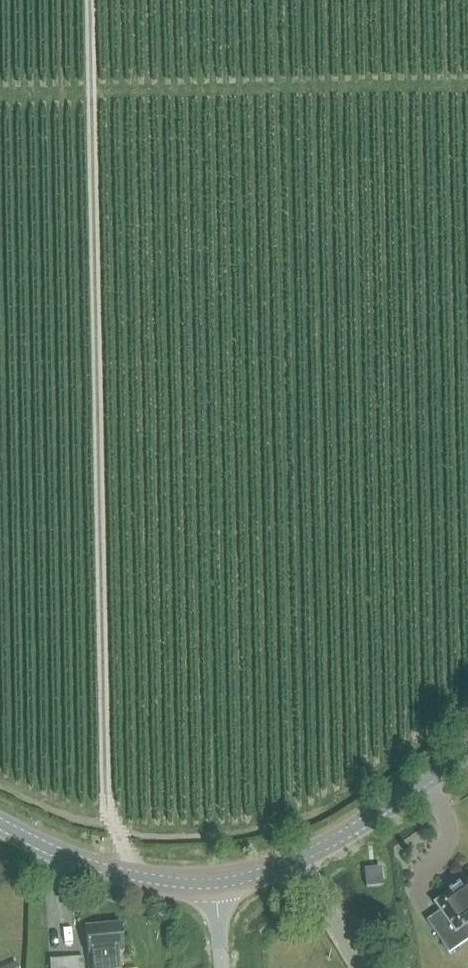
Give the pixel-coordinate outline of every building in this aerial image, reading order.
[(367,888),(383,886),(381,868),(365,870),(367,888)] [(427,922),(449,953),(467,940),(467,935),(463,928),(467,925),(467,881),(459,887),(458,886),(457,887),(457,888),(451,893),(450,892),(449,893),(450,894),(436,903),(434,904),(435,906),(436,906),(440,913),(427,922)] [(121,925),(85,928),(88,956),(89,956),(90,967),(120,967),(119,954),(124,953),(121,925)] [(83,957),(50,960),(51,967),(84,967),(83,957)]
